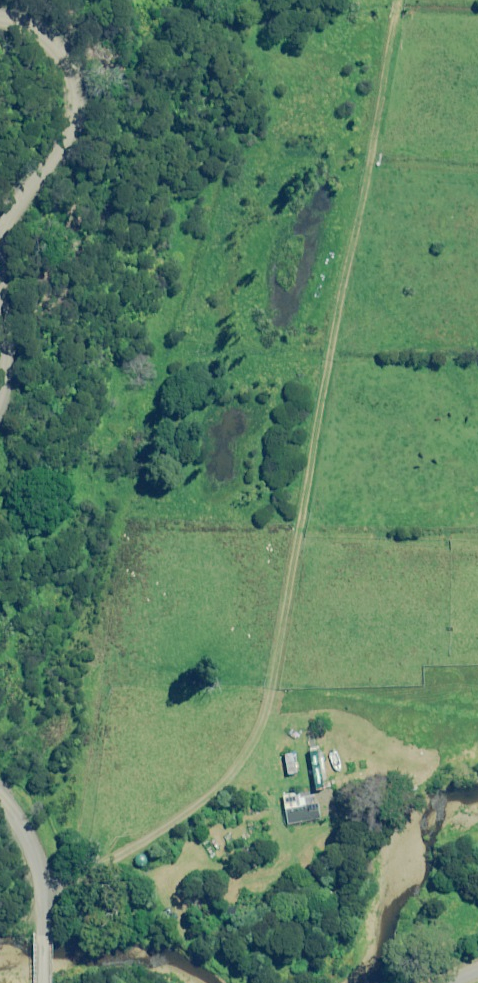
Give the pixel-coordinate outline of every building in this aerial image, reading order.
[(314,796),(275,804),(278,820),(320,811),(321,817),(341,813),(336,785),(313,789),(314,796)]
